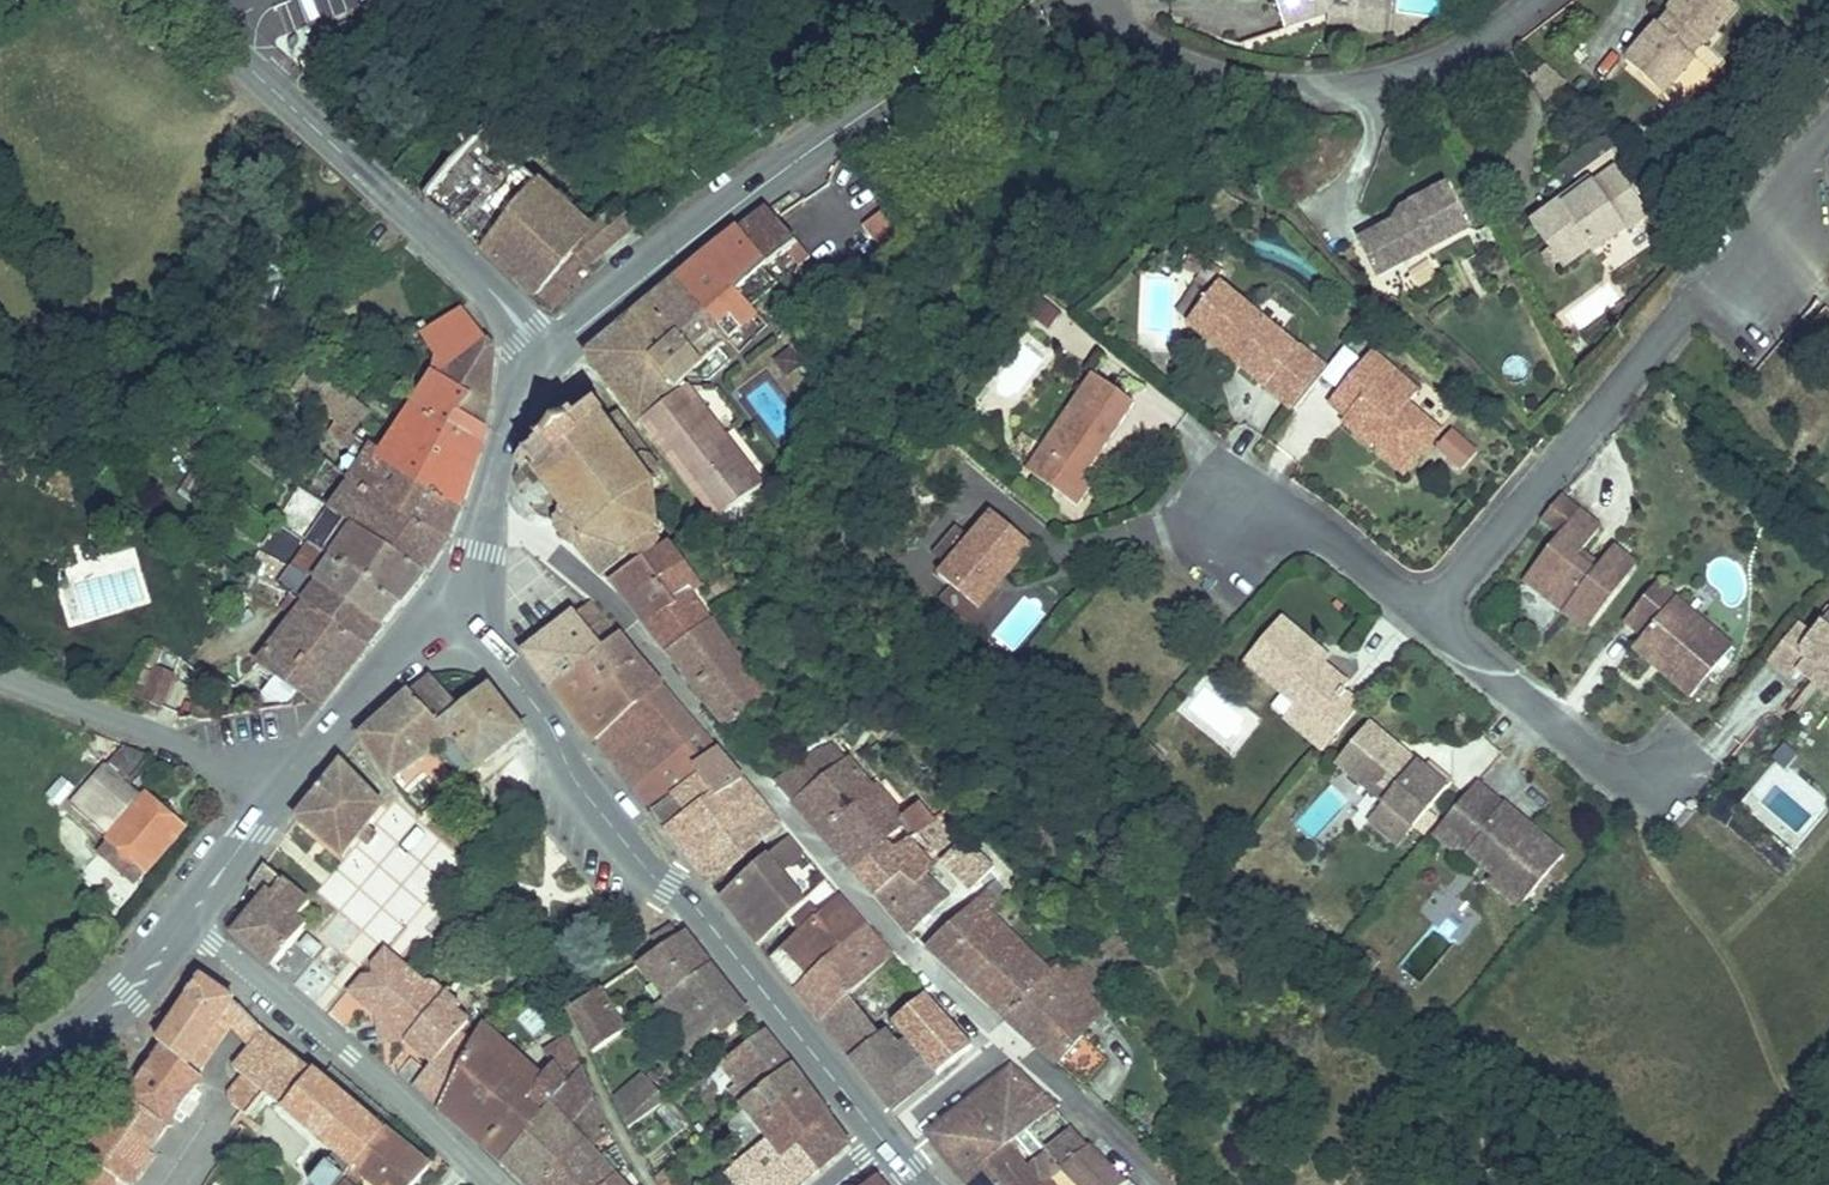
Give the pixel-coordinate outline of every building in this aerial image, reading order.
[(1319,0),(1277,0),(1281,12),(1319,0)] [(1346,0),(1327,0),(1325,8),(1390,17),(1392,0),(1354,0),(1354,1),(1346,0)] [(1699,31),(1704,35),(1734,0),(1668,0),(1674,5),(1662,18),(1656,14),(1623,52),(1661,84),(1692,48),(1687,44),(1699,31)] [(1656,14),(1662,18),(1674,5),(1668,0),(1656,14)] [(1696,104),(1709,78),(1688,68),(1676,95),(1696,104)] [(487,140),(420,203),(542,323),(593,268),(631,239),(615,218),(611,220),(606,215),(594,223),(597,227),(593,230),(581,241),(566,231),(528,189),(495,152),(487,140)] [(1557,196),(1551,188),(1524,206),(1556,253),(1583,234),(1587,239),(1639,204),(1609,160),(1586,176),(1557,196)] [(1581,168),(1551,188),(1557,196),(1586,176),(1581,168)] [(1413,209),(1358,236),(1374,267),(1462,223),(1441,182),(1408,198),(1413,209)] [(612,313),(589,332),(712,497),(761,459),(682,361),(756,294),(751,288),(779,265),(763,247),(784,233),(797,225),(767,189),(717,229),(677,259),(612,313)] [(862,224),(881,242),(901,222),(882,203),(862,224)] [(577,215),(566,231),(581,241),(593,230),(577,215)] [(1214,271),(1181,311),(1195,322),(1228,282),(1214,271)] [(1228,282),(1195,322),(1222,344),(1225,340),(1230,344),(1227,348),(1260,375),(1292,335),(1228,282)] [(479,309),(465,284),(422,307),(438,335),(479,309)] [(1605,305),(1617,297),(1613,291),(1601,298),(1605,305)] [(490,327),(479,309),(438,335),(436,351),(443,356),(490,327)] [(492,330),(490,327),(443,356),(459,368),(452,379),(481,401),(483,395),(492,330)] [(1034,338),(991,384),(1012,403),(1054,358),(1034,338)] [(1230,344),(1225,340),(1222,344),(1227,348),(1230,344)] [(1401,391),(1411,379),(1365,340),(1322,391),(1340,406),(1343,402),(1370,426),(1371,439),(1396,460),(1432,418),(1401,391)] [(310,344),(293,365),(339,400),(351,408),(360,394),(336,377),(344,367),(312,344),(310,344)] [(436,351),(415,380),(476,423),(481,406),(481,401),(452,379),(459,368),(443,356),(436,351)] [(1078,464),(1129,389),(1086,360),(1020,457),(1072,492),(1086,470),(1078,464)] [(1507,364),(1510,385),(1532,381),(1528,360),(1507,364)] [(367,384),(344,367),(336,377),(360,394),(367,384)] [(526,409),(525,411),(533,421),(511,438),(516,445),(524,440),(561,489),(557,496),(556,506),(566,519),(574,524),(577,527),(595,551),(603,548),(610,556),(636,539),(634,534),(647,525),(656,501),(647,497),(646,466),(655,459),(653,454),(654,450),(653,447),(655,445),(613,388),(604,394),(591,376),(570,391),(563,380),(555,386),(562,397),(540,414),(532,404),(526,409)] [(476,423),(415,380),(380,430),(455,485),(476,423)] [(351,408),(339,400),(333,409),(365,432),(372,423),(351,408)] [(1370,426),(1343,402),(1340,406),(1336,410),(1364,434),(1370,426)] [(313,410),(307,419),(338,442),(345,433),(313,410)] [(341,494),(416,548),(440,517),(338,442),(307,419),(304,416),(291,435),(338,470),(327,485),(341,494)] [(338,442),(440,517),(455,485),(380,430),(372,423),(365,432),(355,442),(345,433),(338,442)] [(1453,428),(1433,449),(1458,472),(1478,452),(1453,428)] [(186,444),(175,463),(199,477),(210,457),(186,444)] [(331,532),(394,577),(416,548),(341,494),(334,503),(345,512),(331,532)] [(995,567),(1026,530),(986,497),(934,560),(973,593),(988,576),(983,571),(990,563),(995,567)] [(1591,514),(1569,497),(1514,567),(1577,616),(1626,552),(1603,534),(1585,558),(1567,544),(1591,514)] [(320,524),(331,532),(345,512),(334,503),(320,524)] [(679,506),(636,539),(666,580),(680,569),(709,549),(679,506)] [(300,575),(360,619),(394,577),(331,532),(320,524),(308,515),(296,531),(319,548),(314,556),(290,539),(276,559),(300,575)] [(636,539),(610,556),(643,602),(669,585),(666,580),(636,539)] [(988,576),(995,567),(990,563),(983,571),(988,576)] [(669,585),(643,602),(663,630),(702,602),(680,569),(666,580),(669,585)] [(1635,623),(1630,628),(1657,650),(1651,657),(1683,683),(1724,632),(1650,569),(1617,608),(1635,623)] [(315,678),(320,673),(360,619),(300,575),(255,635),(273,648),(259,667),(279,682),(287,681),(297,667),(311,678),(315,678)] [(584,579),(572,589),(598,623),(593,627),(614,654),(634,639),(584,579)] [(527,631),(524,633),(549,665),(581,637),(593,627),(598,623),(572,589),(522,626),(527,631)] [(702,602),(663,630),(722,706),(769,670),(743,637),(734,643),(702,602)] [(1315,648),(1308,641),(1313,635),(1274,604),(1238,648),(1290,691),(1309,707),(1297,720),(1316,736),(1354,691),(1335,675),(1340,668),(1315,648)] [(1792,608),(1762,645),(1785,664),(1792,656),(1800,647),(1828,672),(1828,616),(1827,619),(1815,609),(1806,619),(1792,608)] [(1657,650),(1630,628),(1624,635),(1651,657),(1657,650)] [(1320,642),(1313,635),(1308,641),(1315,648),(1320,642)] [(581,637),(549,665),(592,718),(629,685),(608,658),(601,664),(581,637)] [(608,658),(629,685),(654,663),(634,639),(614,654),(608,658)] [(148,640),(133,671),(153,679),(167,647),(148,640)] [(1792,656),(1828,688),(1828,672),(1800,647),(1792,656)] [(430,719),(453,686),(425,652),(359,711),(387,748),(399,769),(415,790),(425,783),(425,772),(402,742),(430,719)] [(453,686),(430,719),(450,744),(460,753),(469,747),(471,748),(521,709),(483,662),(453,686)] [(629,685),(592,718),(627,764),(694,708),(654,663),(629,685)] [(177,673),(172,695),(186,696),(205,693),(203,679),(177,673)] [(1212,676),(1181,712),(1232,755),(1263,720),(1212,676)] [(1297,720),(1309,707),(1290,691),(1279,705),(1297,720)] [(694,708),(627,764),(646,789),(695,752),(688,745),(709,726),(694,708)] [(1361,710),(1327,752),(1407,816),(1444,769),(1421,750),(1416,756),(1397,741),(1394,746),(1387,741),(1391,735),(1361,710)] [(825,720),(771,763),(815,813),(865,764),(841,737),(825,720)] [(688,745),(695,752),(713,775),(735,756),(709,726),(688,745)] [(1482,778),(1502,752),(1475,732),(1455,758),(1482,778)] [(80,759),(97,766),(107,741),(90,734),(80,759)] [(1397,741),(1391,735),(1387,741),(1394,746),(1397,741)] [(338,832),(354,814),(363,821),(373,809),(364,802),(383,780),(336,737),(291,793),(338,832)] [(149,760),(126,744),(74,806),(108,838),(146,875),(184,830),(147,797),(143,798),(127,784),(149,760)] [(695,752),(646,789),(678,831),(714,808),(697,788),(713,775),(695,752)] [(697,788),(714,808),(733,797),(742,790),(730,775),(742,765),(735,756),(713,775),(697,788)] [(865,764),(815,813),(845,848),(877,820),(901,799),(893,790),(897,787),(873,756),(865,764)] [(742,790),(756,781),(742,765),(730,775),(742,790)] [(1468,769),(1425,820),(1444,836),(1457,837),(1487,861),(1482,868),(1514,894),(1556,841),(1525,814),(1524,815),(1521,820),(1512,812),(1515,809),(1468,769)] [(913,775),(897,787),(893,790),(901,799),(907,807),(927,791),(913,775)] [(733,797),(751,820),(774,802),(756,781),(742,790),(733,797)] [(877,820),(845,848),(868,873),(895,849),(904,860),(915,850),(923,843),(912,830),(921,822),(929,824),(949,807),(931,787),(927,791),(907,807),(882,828),(877,820)] [(714,808),(678,831),(701,861),(751,820),(733,797),(714,808)] [(1524,815),(1515,809),(1512,812),(1521,820),(1524,815)] [(986,845),(955,813),(933,833),(963,867),(986,845)] [(715,878),(750,921),(809,873),(768,829),(715,878)] [(146,875),(108,838),(91,855),(129,892),(146,875)] [(258,873),(230,910),(266,941),(297,899),(289,894),(305,875),(258,838),(242,861),(258,873)] [(895,849),(868,873),(900,910),(939,875),(915,850),(904,860),(895,849)] [(984,876),(994,866),(987,860),(978,870),(984,876)] [(978,870),(921,927),(922,929),(996,1000),(1030,967),(970,907),(986,892),(1002,875),(994,866),(984,876),(978,870)] [(796,907),(764,937),(788,968),(858,902),(833,874),(813,893),(796,907)] [(790,901),(796,907),(813,893),(805,886),(790,901)] [(1030,967),(1045,953),(986,892),(970,907),(1030,967)] [(858,902),(788,968),(814,999),(842,973),(885,933),(858,902)] [(298,909),(290,919),(303,929),(311,919),(298,909)] [(690,925),(678,910),(633,941),(645,957),(690,925)] [(388,946),(402,958),(408,950),(392,936),(379,925),(354,956),(342,969),(357,982),(363,976),(377,960),(372,954),(380,944),(385,949),(388,946)] [(703,942),(690,925),(645,957),(659,976),(703,942)] [(1094,964),(1063,935),(1048,950),(1060,961),(1080,979),(1094,964)] [(1365,956),(1373,947),(1362,938),(1354,947),(1365,956)] [(734,982),(703,942),(659,976),(690,1019),(709,1003),(734,982)] [(420,1036),(401,1058),(430,1082),(466,1017),(455,1006),(462,998),(435,974),(439,968),(426,956),(422,961),(405,961),(402,958),(388,946),(385,949),(380,944),(372,954),(377,960),(363,976),(357,982),(369,992),(382,1003),(383,1017),(396,1016),(400,1010),(412,1020),(408,1026),(420,1036)] [(1076,1017),(1097,995),(1080,979),(1060,961),(1048,950),(1045,953),(1030,967),(996,1000),(1073,1068),(1100,1042),(1075,1017),(1076,1017)] [(145,1108),(154,1114),(198,1051),(192,1046),(180,1038),(225,975),(196,952),(149,1018),(155,1022),(41,1184),(91,1184),(145,1108)] [(609,957),(594,967),(605,986),(621,975),(609,957)] [(594,967),(566,986),(576,1007),(603,987),(605,986),(594,967)] [(842,973),(814,999),(850,1042),(886,1087),(926,1056),(901,1022),(887,1033),(842,973)] [(225,1013),(242,990),(225,975),(180,1038),(192,1046),(217,1009),(225,1013)] [(690,1019),(659,976),(648,984),(680,1028),(690,1019)] [(901,1022),(926,1056),(965,1025),(922,976),(888,1005),(901,1022)] [(740,990),(734,982),(709,1003),(717,1012),(740,990)] [(603,987),(576,1007),(587,1031),(616,1009),(603,987)] [(17,990),(5,1004),(20,1015),(30,1000),(17,990)] [(211,1032),(223,1042),(205,1061),(241,1093),(260,1072),(341,1140),(342,1139),(375,1105),(242,990),(225,1013),(211,1032)] [(565,1019),(559,1007),(548,991),(522,1006),(544,1042),(565,1019)] [(372,1018),(383,1017),(382,1003),(369,992),(372,1018)] [(466,1017),(430,1082),(478,1123),(516,1075),(535,1092),(576,1043),(565,1019),(544,1042),(554,1051),(549,1057),(538,1048),(533,1053),(475,1000),(466,1017)] [(754,1009),(715,1040),(740,1076),(781,1044),(754,1009)] [(396,1016),(408,1026),(412,1020),(400,1010),(396,1016)] [(554,1051),(544,1042),(538,1048),(549,1057),(554,1051)] [(535,1092),(495,1138),(526,1165),(530,1161),(573,1119),(561,1102),(593,1083),(576,1043),(535,1092)] [(740,1076),(734,1080),(761,1116),(773,1132),(821,1096),(781,1044),(740,1076)] [(921,1112),(958,1160),(1002,1125),(1046,1091),(1004,1047),(921,1112)] [(643,1057),(611,1081),(624,1111),(656,1086),(643,1057)] [(516,1075),(478,1123),(495,1138),(535,1092),(516,1075)] [(602,1104),(593,1083),(561,1102),(573,1119),(602,1104)] [(759,1146),(780,1174),(841,1123),(821,1096),(773,1132),(761,1116),(731,1139),(744,1158),(759,1146)] [(417,1140),(375,1105),(342,1139),(341,1140),(335,1146),(345,1154),(351,1147),(386,1176),(417,1140)] [(91,1184),(105,1184),(154,1114),(145,1108),(91,1184)] [(1079,1130),(1067,1114),(1039,1135),(1052,1152),(1054,1150),(1079,1130)] [(573,1119),(530,1161),(549,1184),(570,1184),(605,1154),(613,1147),(594,1126),(585,1133),(573,1119)] [(614,1138),(609,1121),(594,1126),(613,1147),(615,1146),(614,1138)] [(958,1160),(977,1184),(1007,1184),(1040,1160),(1027,1143),(1020,1148),(1002,1125),(958,1160)] [(1116,1165),(1079,1130),(1054,1150),(1084,1180),(1077,1184),(1090,1184),(1116,1165)] [(735,1165),(744,1158),(731,1139),(722,1146),(735,1165)] [(763,1184),(767,1184),(780,1174),(759,1146),(744,1158),(763,1184)] [(346,1167),(330,1153),(320,1164),(336,1179),(346,1167)] [(570,1184),(634,1184),(605,1154),(570,1184)] [(868,1156),(833,1184),(890,1184),(868,1156)] [(1007,1184),(1058,1184),(1040,1160),(1007,1184)] [(1116,1165),(1090,1184),(1134,1184),(1116,1165)]
